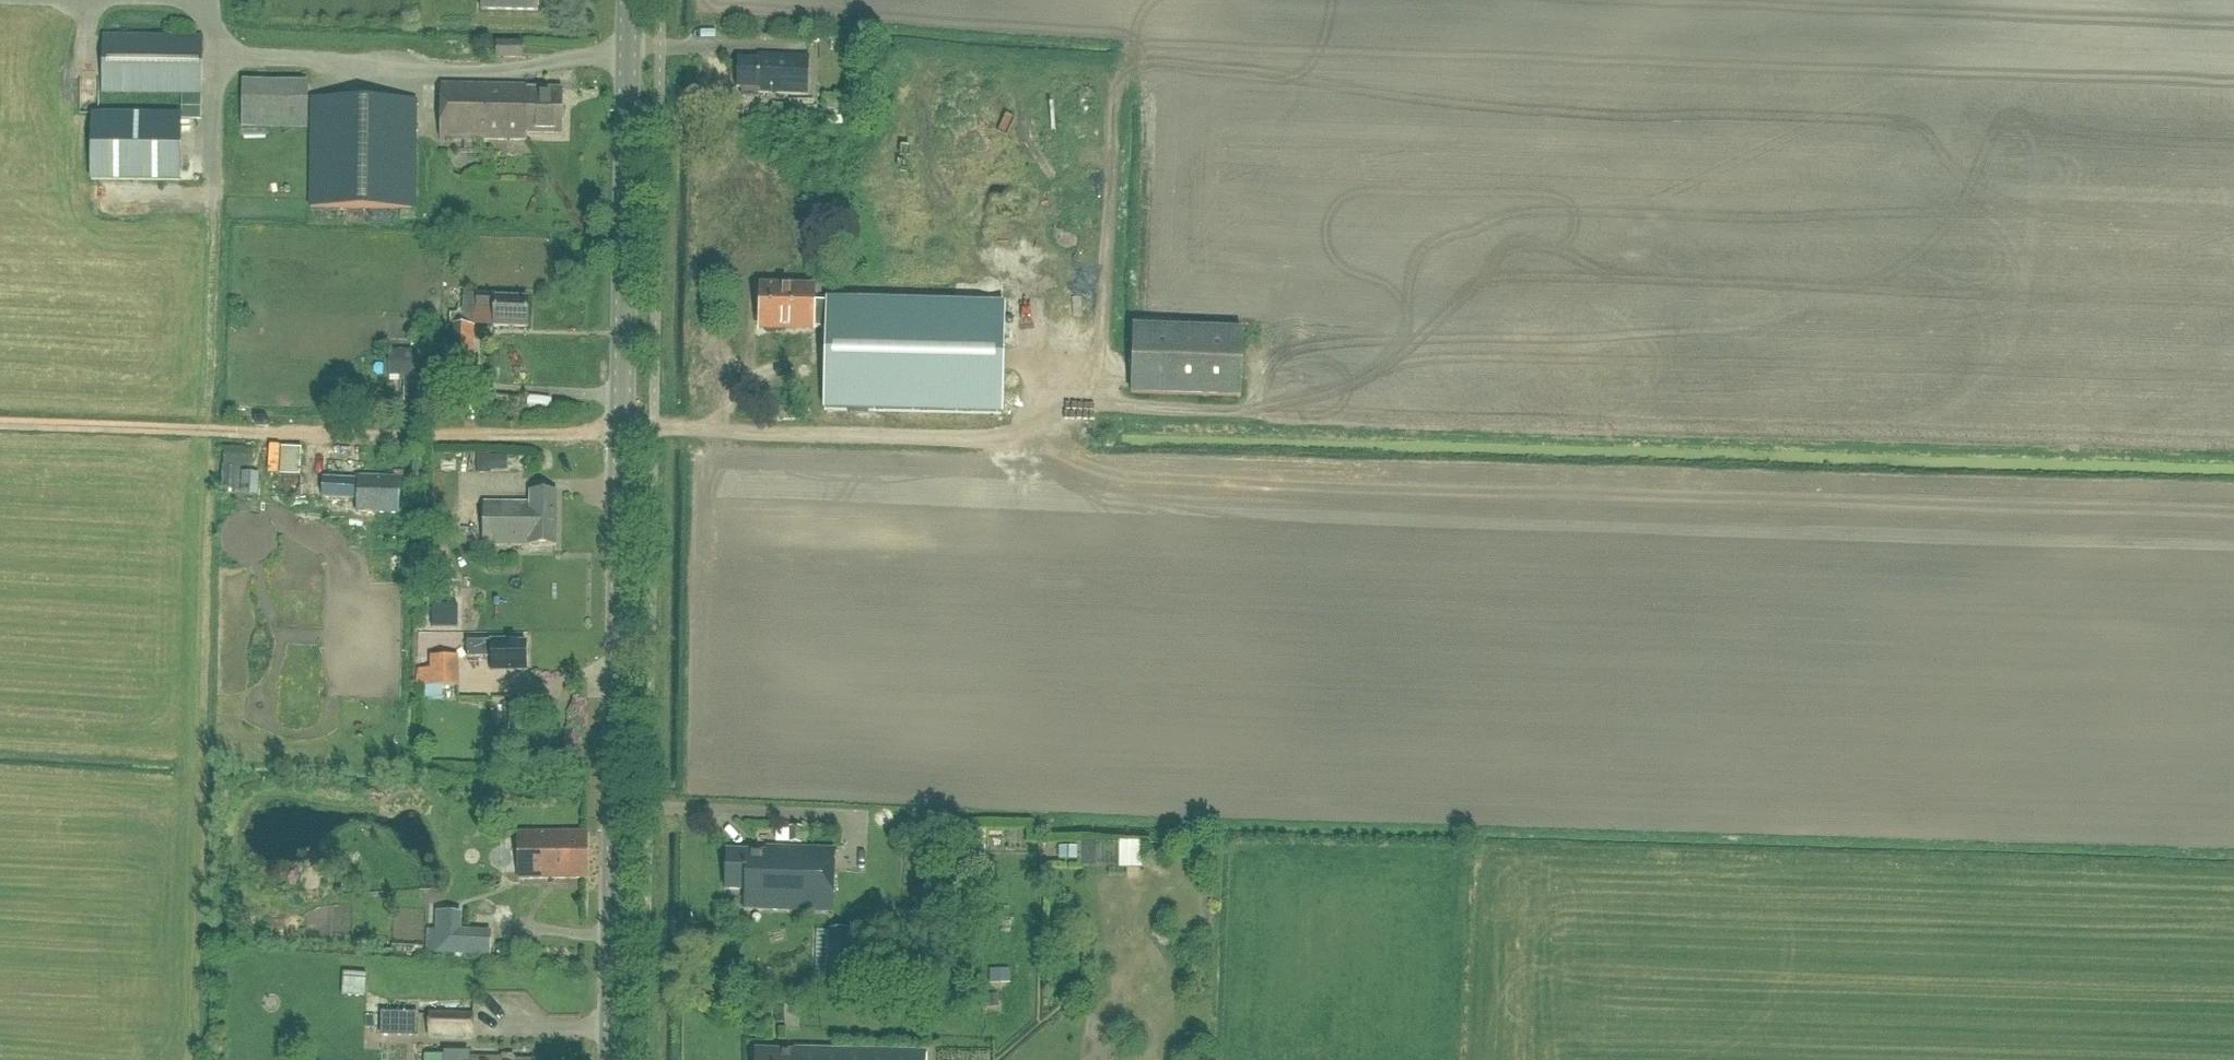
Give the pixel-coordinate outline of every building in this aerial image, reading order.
[(538,0),(481,0),(481,11),(538,12),(538,0)] [(201,95),(202,39),(103,37),(103,93),(201,95)] [(497,44),(496,59),(523,60),(523,44),(497,44)] [(807,95),(808,59),(760,57),(759,62),(739,61),(738,88),(758,89),(758,93),(807,95)] [(307,128),(308,84),(242,83),(241,127),(307,128)] [(561,136),(562,90),(528,89),(528,87),(441,86),(440,140),(527,141),(527,135),(561,136)] [(789,109),(789,127),(843,126),(842,96),(824,97),(825,112),(818,112),(818,109),(789,109)] [(414,211),(415,102),(312,100),(310,209),(414,211)] [(180,183),(181,114),(92,113),(92,182),(180,183)] [(813,330),(814,302),(814,290),(761,289),(760,293),(758,295),(758,302),(760,304),(760,313),(757,315),(757,322),(760,324),(760,329),(813,330)] [(528,328),(528,299),(495,299),(495,296),(477,296),(477,309),(495,310),(494,328),(528,328)] [(827,303),(814,302),(813,330),(824,330),(826,330),(824,411),(1001,415),(1004,304),(827,300),(827,303)] [(472,371),(474,327),(474,316),(451,315),(451,326),(450,357),(439,357),(440,326),(426,326),(425,370),(449,371),(472,371)] [(1241,408),(1242,334),(1127,330),(1121,402),(1241,408)] [(282,447),(280,475),(300,476),(302,448),(282,447)] [(252,450),(225,449),(223,495),(241,496),(243,469),(251,469),(252,450)] [(322,498),(349,500),(357,500),(356,513),(398,515),(400,479),(358,477),(358,480),(323,478),(322,498)] [(483,510),(483,536),(483,546),(529,546),(529,547),(556,547),(557,493),(530,493),(530,504),(484,503),(483,510)] [(447,629),(447,615),(426,616),(427,629),(447,629)] [(491,658),(492,672),(526,671),(526,639),(506,639),(506,637),(466,638),(467,659),(491,658)] [(459,658),(416,658),(416,689),(425,689),(425,699),(442,699),(442,688),(459,688),(459,658)] [(492,696),(491,682),(465,682),(465,697),(492,696)] [(523,698),(510,698),(509,731),(528,731),(528,722),(523,722),(523,698)] [(803,846),(803,830),(791,829),(789,845),(803,846)] [(587,879),(587,833),(583,833),(518,834),(519,880),(581,880),(587,879)] [(1079,856),(1078,841),(1058,842),(1058,856),(1079,856)] [(833,913),(835,851),(766,849),(766,853),(726,852),(725,891),(744,891),(744,910),(833,913)] [(468,913),(468,950),(494,951),(495,914),(468,913)] [(424,945),(425,927),(399,926),(400,922),(394,922),(390,925),(400,948),(408,949),(408,944),(424,945)] [(851,994),(853,933),(830,932),(827,993),(851,994)] [(343,974),(341,995),(366,997),(367,975),(343,974)] [(473,1016),(429,1015),(383,1014),(382,1035),(429,1036),(429,1037),(472,1038),(473,1016)] [(926,1053),(794,1049),(794,1052),(756,1051),(755,1059),(926,1059),(926,1053)]
